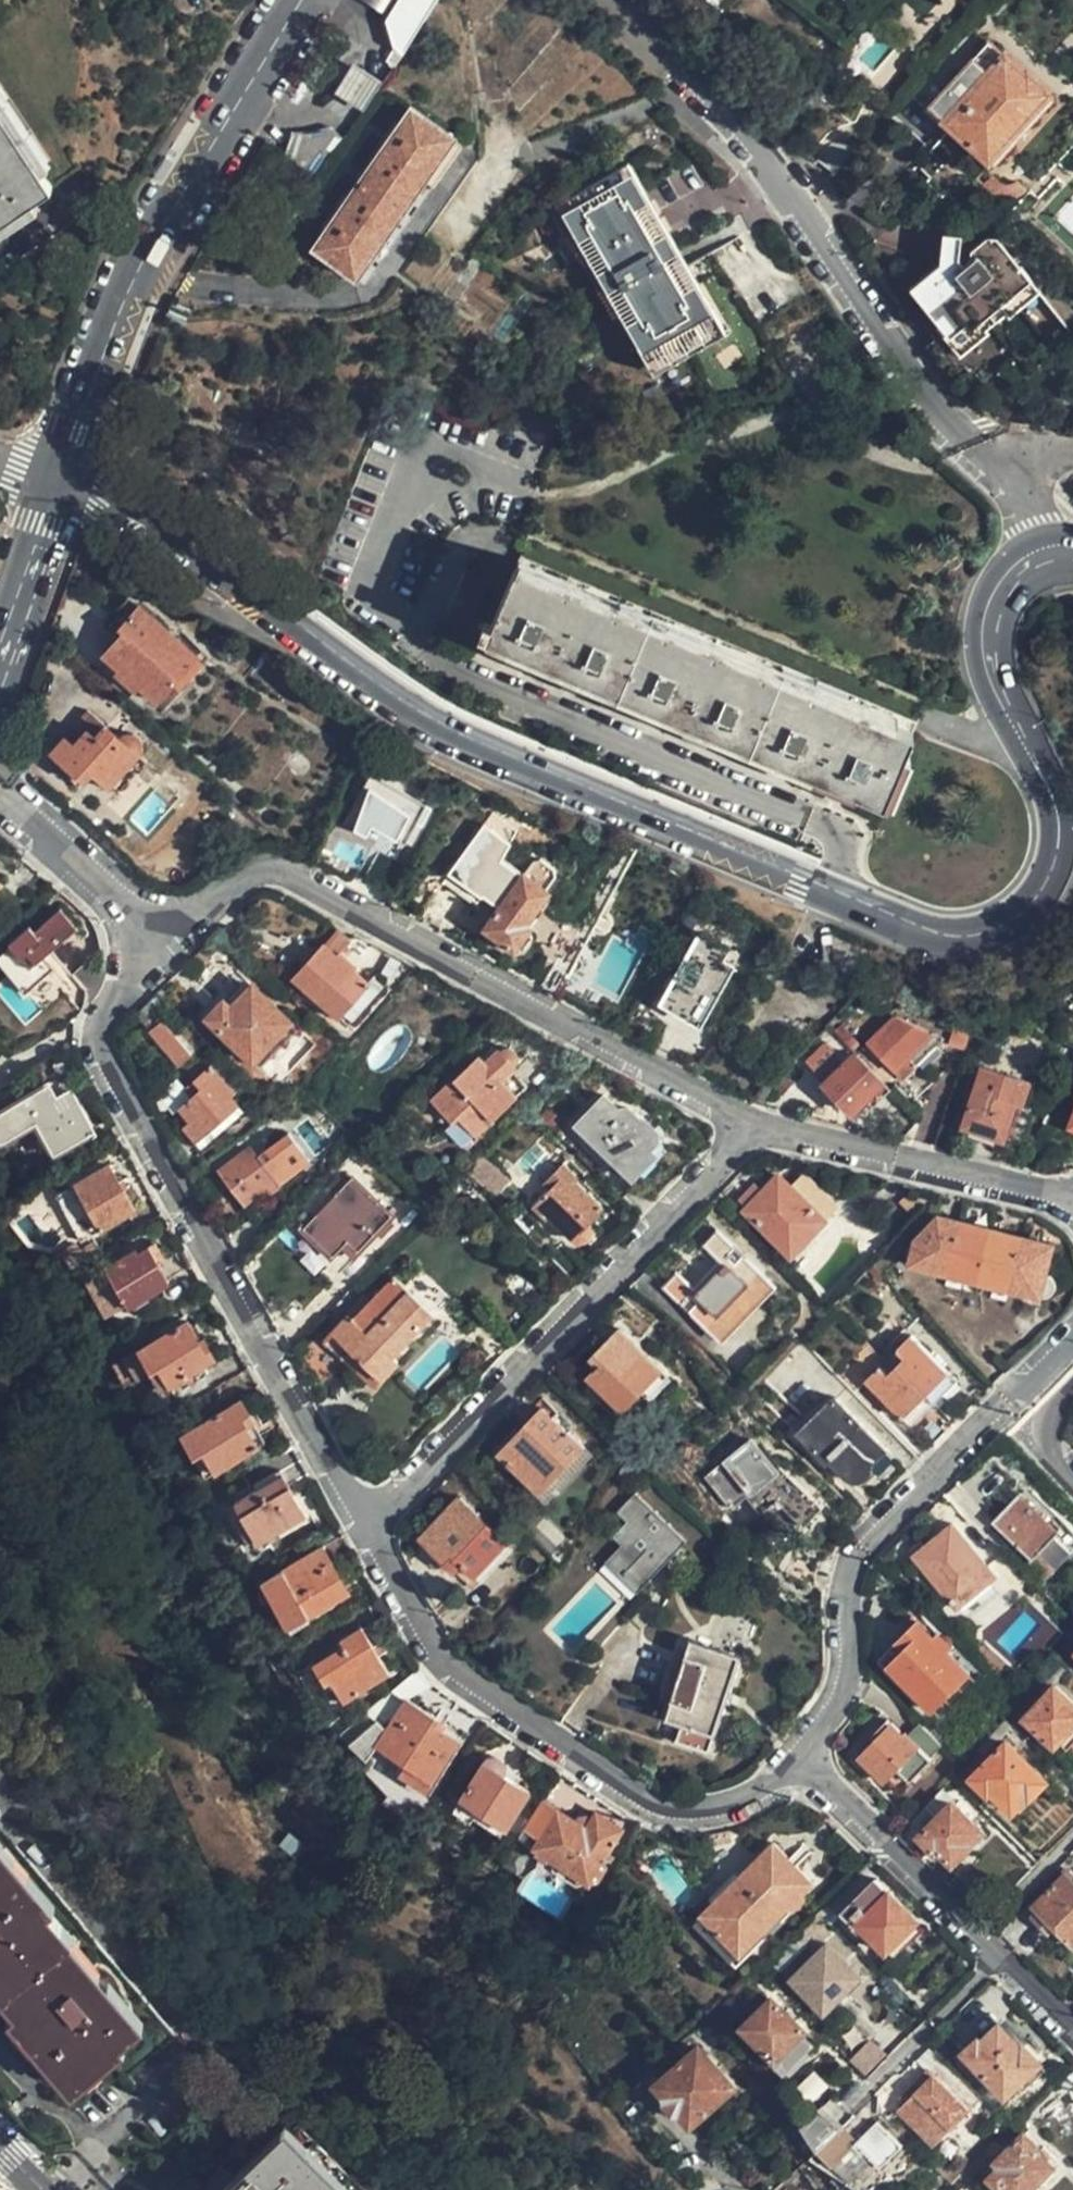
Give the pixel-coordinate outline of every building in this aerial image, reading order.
[(172,12),(206,0),(168,0),(172,12)] [(388,10),(394,0),(370,0),(388,10)] [(436,0),(399,0),(386,23),(390,44),(404,52),(419,31),(436,0)] [(722,8),(729,0),(712,0),(722,8)] [(986,74),(1004,54),(989,41),(971,61),(986,74)] [(51,187),(79,169),(12,68),(0,51),(0,110),(51,187)] [(1025,73),(1004,54),(986,74),(971,61),(926,110),(977,155),(981,150),(994,162),(1052,98),(1042,89),(1045,86),(1027,70),(1025,73)] [(376,82),(351,66),(334,92),(358,108),(376,82)] [(349,159),(364,168),(407,98),(391,89),(349,159)] [(359,277),(455,136),(411,106),(314,248),(359,277)] [(0,110),(0,221),(51,187),(0,110)] [(833,177),(859,147),(841,135),(818,163),(826,169),(833,177)] [(722,324),(629,161),(557,203),(650,367),(722,324)] [(1023,215),(1016,207),(1006,218),(1014,226),(1023,215)] [(1007,320),(1038,294),(990,237),(982,236),(966,251),(966,259),(959,266),(951,239),(934,237),(930,273),(904,295),(922,317),(919,320),(957,363),(987,337),(984,333),(1003,316),(1007,320)] [(911,732),(923,702),(534,540),(525,537),(512,566),(911,732)] [(911,732),(512,566),(488,622),(484,620),(479,631),(484,633),(482,639),(853,793),(855,789),(883,801),(911,732)] [(119,625),(136,605),(125,596),(116,606),(119,609),(112,618),(119,625)] [(193,656),(136,605),(119,625),(117,627),(120,630),(100,654),(118,669),(114,673),(133,689),(136,685),(153,701),(193,656)] [(276,651),(267,644),(260,654),(271,660),(276,651)] [(107,785),(136,753),(138,748),(140,745),(140,741),(137,736),(133,733),(129,730),(124,731),(119,732),(116,735),(85,710),(72,726),(80,732),(72,741),(62,734),(46,753),(80,783),(88,773),(105,788),(107,785)] [(143,759),(136,753),(107,785),(115,792),(143,759)] [(419,824),(429,806),(367,772),(340,821),(363,834),(369,824),(403,842),(414,822),(419,824)] [(541,891),(518,874),(498,859),(518,832),(487,811),(437,877),(472,903),(477,896),(492,908),(477,929),(505,950),(507,947),(509,949),(521,949),(530,938),(526,926),(524,924),(546,895),(541,891)] [(529,861),(518,874),(541,891),(550,878),(552,868),(537,857),(529,861)] [(721,903),(711,897),(705,903),(716,911),(721,903)] [(6,943),(8,946),(0,952),(0,968),(23,994),(51,968),(41,956),(74,928),(59,910),(33,933),(26,925),(6,943)] [(333,1019),(364,985),(346,971),(350,966),(335,952),(347,940),(332,927),(286,977),(333,1019)] [(696,1022),(734,953),(694,932),(656,1001),(696,1022)] [(370,979),(364,985),(333,1019),(343,1027),(378,986),(370,979)] [(246,1061),(284,1023),(247,985),(225,1007),(219,1000),(202,1017),(246,1061)] [(896,1073),(931,1037),(896,1019),(869,1045),(896,1073)] [(187,1054),(159,1020),(147,1031),(174,1063),(187,1054)] [(293,1032),(284,1023),(246,1061),(255,1071),(293,1032)] [(495,1051),(482,1064),(467,1079),(461,1073),(428,1105),(449,1125),(455,1119),(474,1139),(525,1089),(508,1072),(512,1069),(509,1067),(510,1064),(512,1062),(512,1059),(512,1055),(510,1053),(505,1052),(503,1051),(500,1053),(497,1053),(495,1051)] [(467,1079),(482,1064),(475,1059),(461,1073),(467,1079)] [(851,1116),(881,1087),(855,1060),(825,1088),(851,1116)] [(187,1081),(189,1083),(194,1088),(186,1095),(173,1108),(184,1122),(176,1129),(194,1149),(237,1111),(223,1096),(227,1093),(202,1066),(187,1081)] [(1005,1144),(1019,1106),(1023,1107),(1030,1086),(985,1070),(964,1131),(1005,1144)] [(194,1088),(189,1083),(182,1090),(186,1095),(194,1088)] [(73,1102),(55,1107),(51,1100),(43,1084),(0,1109),(0,1141),(5,1138),(32,1122),(50,1153),(89,1131),(73,1102)] [(55,1107),(73,1102),(68,1092),(51,1100),(55,1107)] [(598,1094),(556,1141),(614,1195),(651,1155),(645,1149),(654,1139),(654,1130),(639,1117),(637,1118),(624,1104),(621,1104),(619,1103),(617,1103),(614,1105),(612,1107),(598,1094)] [(551,1147),(526,1126),(517,1136),(541,1158),(551,1147)] [(268,1149),(253,1158),(275,1188),(289,1177),(268,1149)] [(275,1188),(253,1158),(252,1159),(244,1150),(214,1171),(238,1206),(258,1191),(262,1197),(275,1188)] [(476,1160),(464,1171),(472,1179),(483,1167),(476,1160)] [(133,1209),(106,1162),(71,1182),(97,1228),(133,1209)] [(485,1164),(483,1167),(472,1179),(480,1187),(494,1175),(485,1164)] [(558,1165),(545,1179),(552,1185),(545,1192),(528,1212),(539,1222),(543,1218),(569,1242),(598,1210),(569,1183),(573,1179),(558,1165)] [(825,1221),(821,1218),(803,1200),(777,1177),(744,1213),(793,1256),(825,1221)] [(552,1185),(545,1179),(538,1186),(545,1192),(552,1185)] [(301,1228),(316,1244),(333,1228),(354,1251),(372,1233),(377,1237),(388,1228),(383,1222),(388,1217),(352,1180),(318,1214),(316,1212),(301,1228)] [(803,1200),(821,1218),(834,1204),(815,1186),(803,1200)] [(711,1204),(718,1210),(725,1202),(718,1196),(711,1204)] [(1046,1279),(1052,1258),(1042,1245),(942,1223),(916,1251),(913,1267),(1041,1298),(1048,1299),(1050,1298),(1054,1295),(1055,1290),(1056,1287),(1054,1283),(1053,1281),(1049,1279),(1046,1279)] [(333,1228),(316,1244),(330,1257),(339,1248),(348,1258),(354,1251),(333,1228)] [(756,1294),(768,1282),(742,1257),(735,1265),(726,1258),(735,1249),(717,1234),(704,1247),(721,1262),(693,1291),(678,1276),(664,1291),(681,1307),(690,1299),(697,1307),(689,1314),(715,1338),(727,1326),(732,1331),(761,1299),(756,1294)] [(167,1279),(146,1243),(134,1250),(132,1247),(103,1263),(125,1303),(167,1279)] [(390,1283),(366,1306),(377,1318),(373,1322),(397,1346),(425,1318),(390,1283)] [(352,1320),(366,1306),(358,1299),(345,1312),(352,1320)] [(377,1318),(366,1306),(352,1320),(345,1312),(302,1356),(315,1380),(335,1362),(344,1355),(372,1383),(388,1367),(382,1360),(397,1346),(373,1322),(377,1318)] [(137,1347),(149,1368),(156,1364),(166,1383),(213,1357),(200,1336),(196,1338),(186,1320),(137,1347)] [(622,1413),(662,1373),(620,1334),(592,1362),(598,1369),(588,1380),(622,1413)] [(911,1428),(956,1385),(911,1339),(898,1353),(906,1361),(888,1379),(879,1372),(866,1385),(911,1428)] [(344,1355),(335,1362),(364,1392),(372,1383),(344,1355)] [(156,1364),(149,1368),(159,1387),(166,1383),(156,1364)] [(243,1424),(251,1420),(239,1398),(231,1402),(243,1424)] [(888,1454),(834,1400),(799,1436),(821,1459),(826,1454),(851,1478),(855,1479),(859,1481),(863,1478),(888,1454)] [(261,1440),(251,1420),(243,1424),(231,1402),(178,1431),(191,1454),(200,1448),(211,1468),(261,1440)] [(586,1451),(545,1411),(500,1457),(542,1496),(586,1451)] [(825,1508),(783,1468),(777,1473),(749,1445),(700,1489),(727,1517),(752,1497),(769,1512),(774,1510),(780,1512),(782,1510),(803,1530),(825,1508)] [(200,1448),(191,1454),(201,1473),(211,1468),(200,1448)] [(303,1519),(275,1470),(251,1484),(253,1490),(232,1501),(253,1541),(275,1529),(277,1533),(303,1519)] [(187,1488),(179,1477),(172,1481),(180,1493),(187,1488)] [(683,1548),(632,1498),(614,1516),(623,1525),(607,1540),(617,1551),(601,1567),(633,1599),(683,1548)] [(994,1526),(1032,1565),(1054,1543),(1059,1537),(1020,1499),(994,1526)] [(468,1588),(508,1546),(463,1501),(422,1541),(468,1588)] [(958,1534),(970,1546),(975,1542),(963,1529),(958,1534)] [(988,1566),(970,1546),(958,1534),(956,1531),(945,1539),(942,1535),(921,1552),(957,1594),(988,1566)] [(1032,1565),(1053,1585),(1072,1564),(1072,1562),(1054,1543),(1032,1565)] [(347,1591),(321,1545),(260,1578),(285,1625),(347,1591)] [(976,1635),(986,1626),(971,1609),(961,1618),(976,1635)] [(905,1636),(918,1623),(913,1619),(901,1632),(905,1636)] [(970,1676),(918,1623),(905,1636),(897,1644),(905,1654),(887,1671),(932,1714),(970,1676)] [(386,1672),(360,1625),(339,1637),(342,1644),(312,1661),(334,1701),(386,1672)] [(905,1654),(897,1644),(878,1663),(887,1671),(905,1654)] [(707,1756),(740,1661),(691,1645),(665,1721),(681,1728),(675,1745),(707,1756)] [(1029,1724),(1041,1736),(1055,1749),(1061,1743),(1072,1731),(1072,1709),(1055,1691),(1026,1721),(1029,1724)] [(402,1697),(388,1720),(373,1743),(428,1777),(454,1737),(430,1723),(434,1716),(402,1697)] [(373,1743),(388,1720),(375,1713),(347,1739),(367,1752),(373,1743)] [(1013,1728),(1006,1720),(992,1736),(998,1743),(1013,1728)] [(943,1745),(922,1724),(909,1737),(906,1733),(902,1738),(889,1725),(872,1741),(875,1745),(861,1760),(887,1784),(891,1780),(902,1790),(910,1783),(911,1785),(935,1761),(931,1756),(943,1745)] [(1041,1736),(1029,1724),(1023,1729),(1036,1741),(1041,1736)] [(1061,1743),(1068,1750),(1072,1745),(1072,1731),(1061,1743)] [(1027,1802),(1045,1784),(1005,1745),(973,1780),(988,1795),(991,1793),(1011,1814),(1025,1801),(1027,1802)] [(501,1824),(525,1788),(502,1774),(503,1772),(504,1769),(503,1762),(500,1757),(496,1754),(490,1754),(485,1754),(483,1757),(457,1796),(501,1824)] [(940,1793),(908,1827),(935,1854),(938,1852),(953,1867),(971,1849),(968,1845),(980,1833),(940,1793)] [(540,1801),(523,1826),(536,1835),(530,1843),(583,1878),(617,1825),(591,1810),(588,1816),(581,1813),(574,1814),(571,1820),(540,1801)] [(536,1835),(523,1826),(517,1834),(530,1843),(536,1835)] [(0,1832),(0,1971),(10,1983),(4,1989),(75,2071),(83,2065),(91,2074),(110,2058),(123,2075),(170,2035),(80,1928),(82,1927),(0,1832)] [(776,1845),(715,1904),(753,1943),(814,1883),(776,1845)] [(1069,1882),(1065,1878),(1035,1909),(1039,1913),(1033,1919),(1048,1934),(1055,1928),(1072,1947),(1072,1886),(1069,1882)] [(897,1955),(919,1933),(914,1927),(918,1923),(879,1883),(846,1916),(854,1923),(850,1927),(855,1932),(859,1928),(871,1940),(884,1955),(891,1949),(897,1955)] [(753,1943),(715,1904),(703,1916),(741,1955),(753,1943)] [(828,1906),(820,1914),(828,1922),(836,1914),(828,1906)] [(860,1978),(827,1945),(792,1978),(825,2012),(860,1978)] [(811,2045),(802,2037),(805,2033),(774,1999),(745,2027),(786,2070),(811,2045)] [(1040,2064),(1023,2046),(1020,2048),(999,2028),(980,2046),(976,2042),(963,2055),(1007,2098),(1040,2064)] [(874,2037),(856,2052),(868,2067),(886,2052),(874,2037)] [(716,2105),(732,2091),(736,2088),(700,2048),(659,2084),(694,2123),(716,2105)] [(909,2105),(936,2077),(931,2071),(902,2098),(909,2105)] [(970,2111),(936,2077),(909,2105),(901,2113),(934,2146),(951,2128),(957,2133),(970,2119),(967,2115),(970,2111)] [(737,2097),(732,2091),(716,2105),(721,2112),(737,2097)] [(802,2127),(817,2149),(841,2125),(823,2107),(802,2127)] [(904,2146),(880,2120),(858,2141),(883,2166),(904,2146)] [(301,2122),(227,2189),(368,2189),(301,2122)] [(1008,2128),(984,2152),(1001,2169),(989,2181),(998,2189),(1000,2189),(1003,2187),(1006,2189),(1029,2189),(1052,2167),(1036,2152),(1038,2150),(1012,2124),(1008,2128)]
